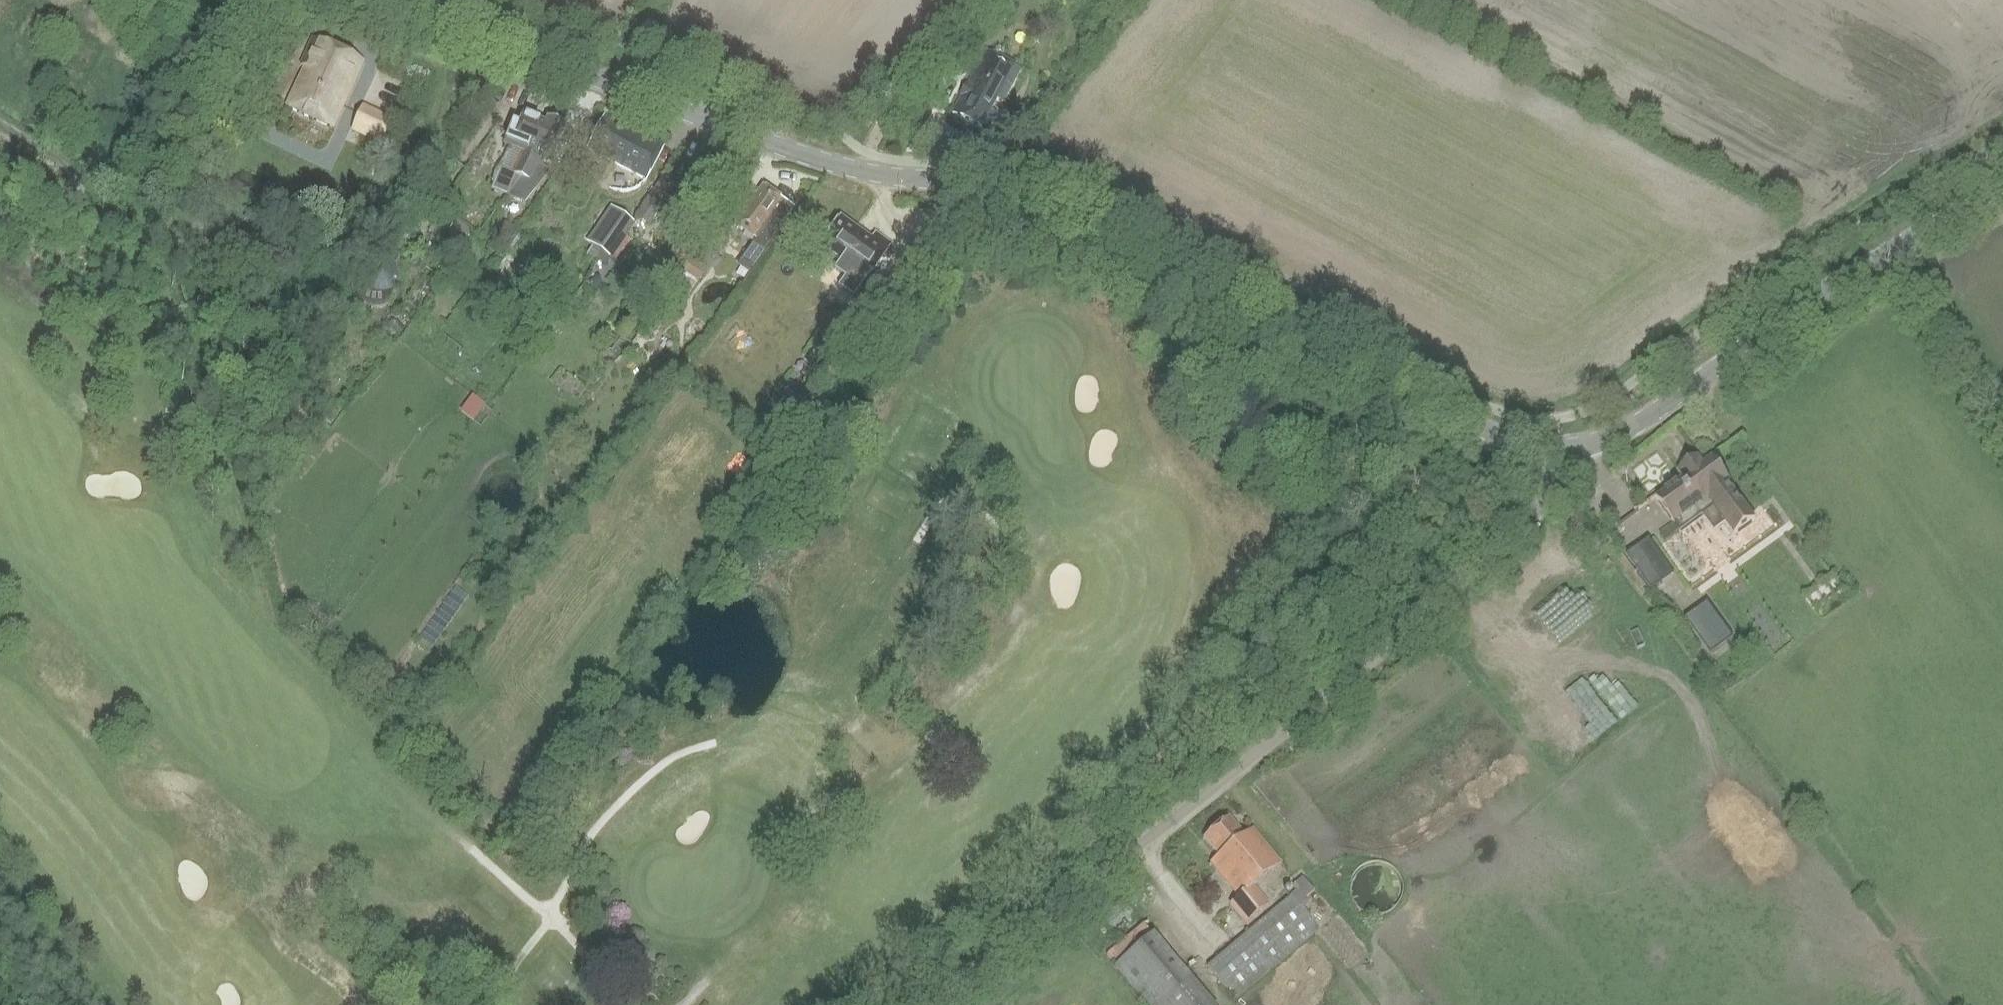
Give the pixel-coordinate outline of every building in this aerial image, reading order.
[(978,24),(963,52),(973,57),(988,29),(978,24)] [(300,65),(305,67),(287,107),(332,127),(362,61),(313,38),(300,65)] [(980,128),(996,99),(1003,103),(1021,69),(987,50),(952,112),(980,128)] [(400,122),(365,105),(353,131),(388,147),(400,122)] [(533,156),(545,124),(545,123),(524,115),(521,122),(514,119),(504,144),(520,151),(511,174),(505,171),(498,190),(511,195),(519,177),(522,178),(531,156),(533,156)] [(533,156),(531,156),(522,178),(533,183),(542,160),(551,163),(557,148),(556,147),(565,125),(547,118),(545,123),(545,124),(533,156)] [(588,148),(646,179),(663,147),(638,134),(634,141),(601,123),(588,148)] [(664,178),(640,217),(655,226),(672,197),(707,218),(733,175),(707,160),(700,170),(694,166),(681,189),(664,178)] [(757,195),(751,191),(731,221),(757,239),(738,267),(751,276),(785,229),(781,226),(793,207),(763,186),(757,195)] [(614,258),(639,223),(620,210),(613,205),(588,240),(595,245),(614,258)] [(871,239),(840,217),(822,243),(868,276),(892,244),(876,232),(871,239)] [(467,240),(474,228),(457,218),(450,230),(467,240)] [(502,250),(516,230),(506,222),(491,242),(502,250)] [(714,226),(707,237),(722,248),(730,237),(714,226)] [(912,244),(886,273),(904,289),(930,260),(912,244)] [(601,252),(597,258),(607,265),(611,259),(610,258),(601,252)] [(706,272),(690,261),(682,272),(698,284),(706,272)] [(377,308),(384,307),(390,302),(394,297),(395,290),(400,282),(401,276),(399,267),(396,262),(383,274),(356,298),(359,301),(364,304),(371,307),(377,308)] [(410,327),(398,318),(391,326),(403,336),(410,327)] [(481,423),(493,406),(473,392),(460,408),(481,423)] [(1683,480),(1656,500),(1674,524),(1675,523),(1681,531),(1702,515),(1696,508),(1708,499),(1734,535),(1755,520),(1729,484),(1730,483),(1713,459),(1704,465),(1699,457),(1678,472),(1683,480)] [(1650,563),(1639,570),(1652,590),(1663,582),(1650,563)] [(1708,604),(1688,618),(1712,651),(1731,637),(1708,604)] [(1229,819),(1203,840),(1218,858),(1209,866),(1239,901),(1231,908),(1247,928),(1269,909),(1254,891),(1281,868),(1251,832),(1244,837),(1229,819)] [(1238,1002),(1320,931),(1304,912),(1311,905),(1307,900),(1314,894),(1302,879),(1291,888),(1295,892),(1208,967),(1238,1002)] [(1146,1004),(1213,1004),(1154,935),(1115,968),(1146,1004)]
